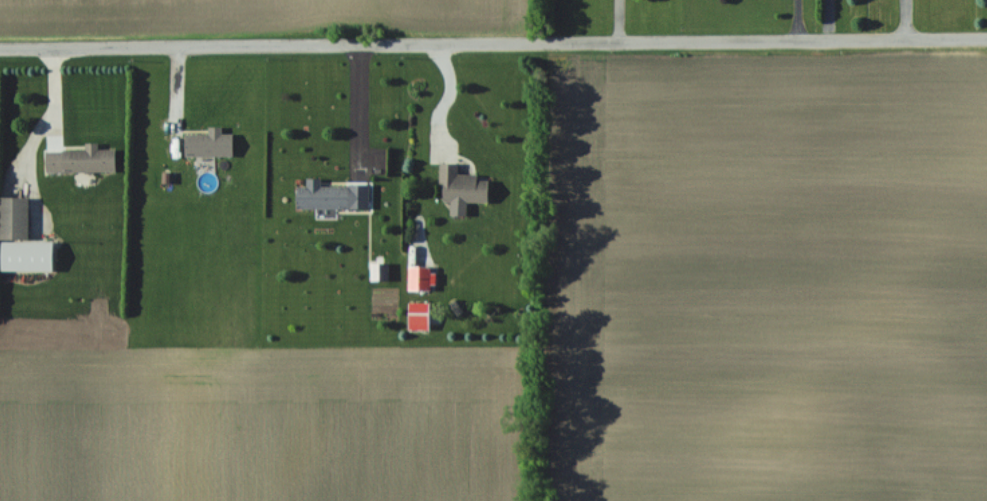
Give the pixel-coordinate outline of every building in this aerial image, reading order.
[(207,135),(184,135),(184,157),(232,157),(232,135),(221,135),(221,128),(207,128),(207,135)] [(115,173),(114,150),(96,150),(96,144),(84,144),(84,152),(44,152),(44,173),(115,173)] [(487,181),(477,181),(477,175),(456,175),(457,164),(439,164),(438,203),(487,203),(487,181)] [(321,184),(321,179),(305,179),(305,187),(295,187),(295,209),(369,209),(369,184),(321,184)] [(27,240),(27,199),(0,199),(0,240),(27,240)] [(51,243),(0,242),(0,272),(51,273),(51,243)] [(407,291),(434,291),(434,268),(407,268),(407,291)] [(427,331),(427,303),(407,303),(407,331),(427,331)]
